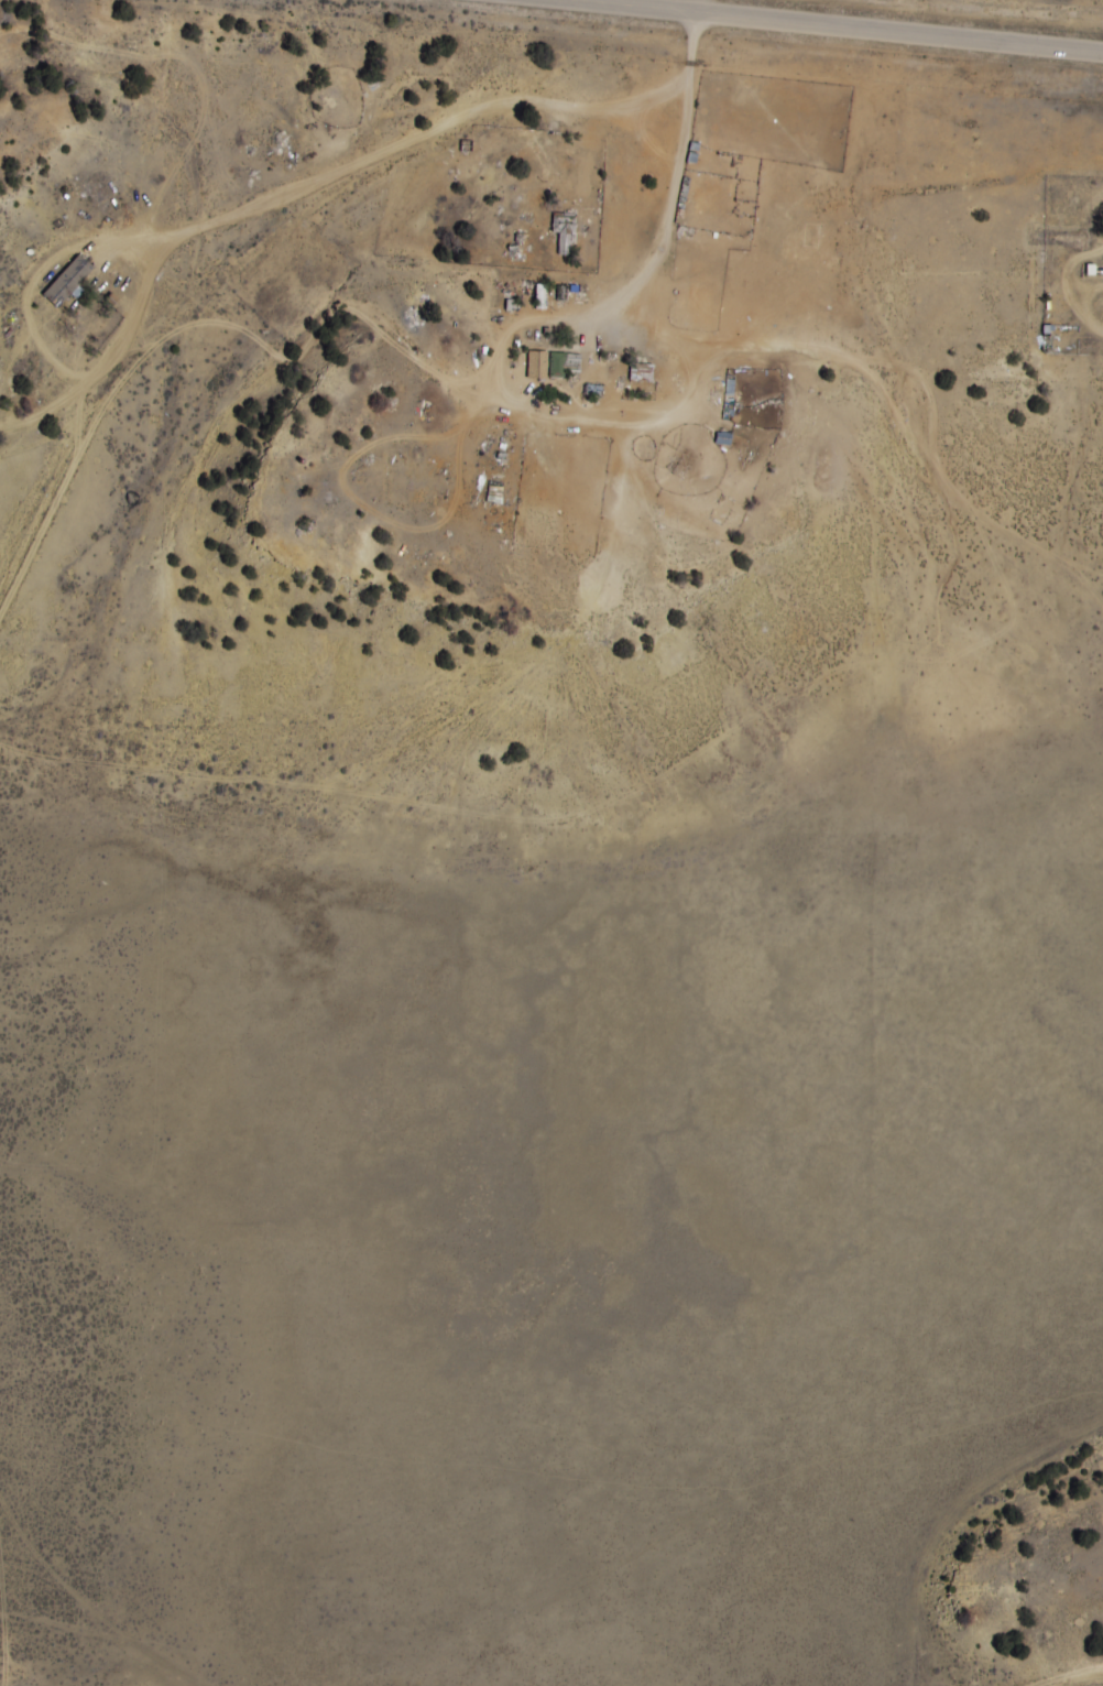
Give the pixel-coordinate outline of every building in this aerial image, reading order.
[(556,232),(556,256),(573,256),(573,213),(551,213),(551,232),(556,232)] [(54,308),(92,269),(79,255),(40,293),(54,308)] [(1051,325),(1041,325),(1041,352),(1051,352),(1051,325)] [(545,379),(545,351),(525,351),(525,379),(545,379)] [(549,378),(563,378),(563,372),(578,372),(578,354),(549,354),(549,378)] [(653,380),(651,364),(637,366),(639,381),(653,380)] [(721,416),(730,417),(735,370),(725,369),(721,416)] [(729,434),(715,432),(714,443),(728,445),(729,434)] [(484,501),(497,504),(502,484),(489,481),(484,501)]
